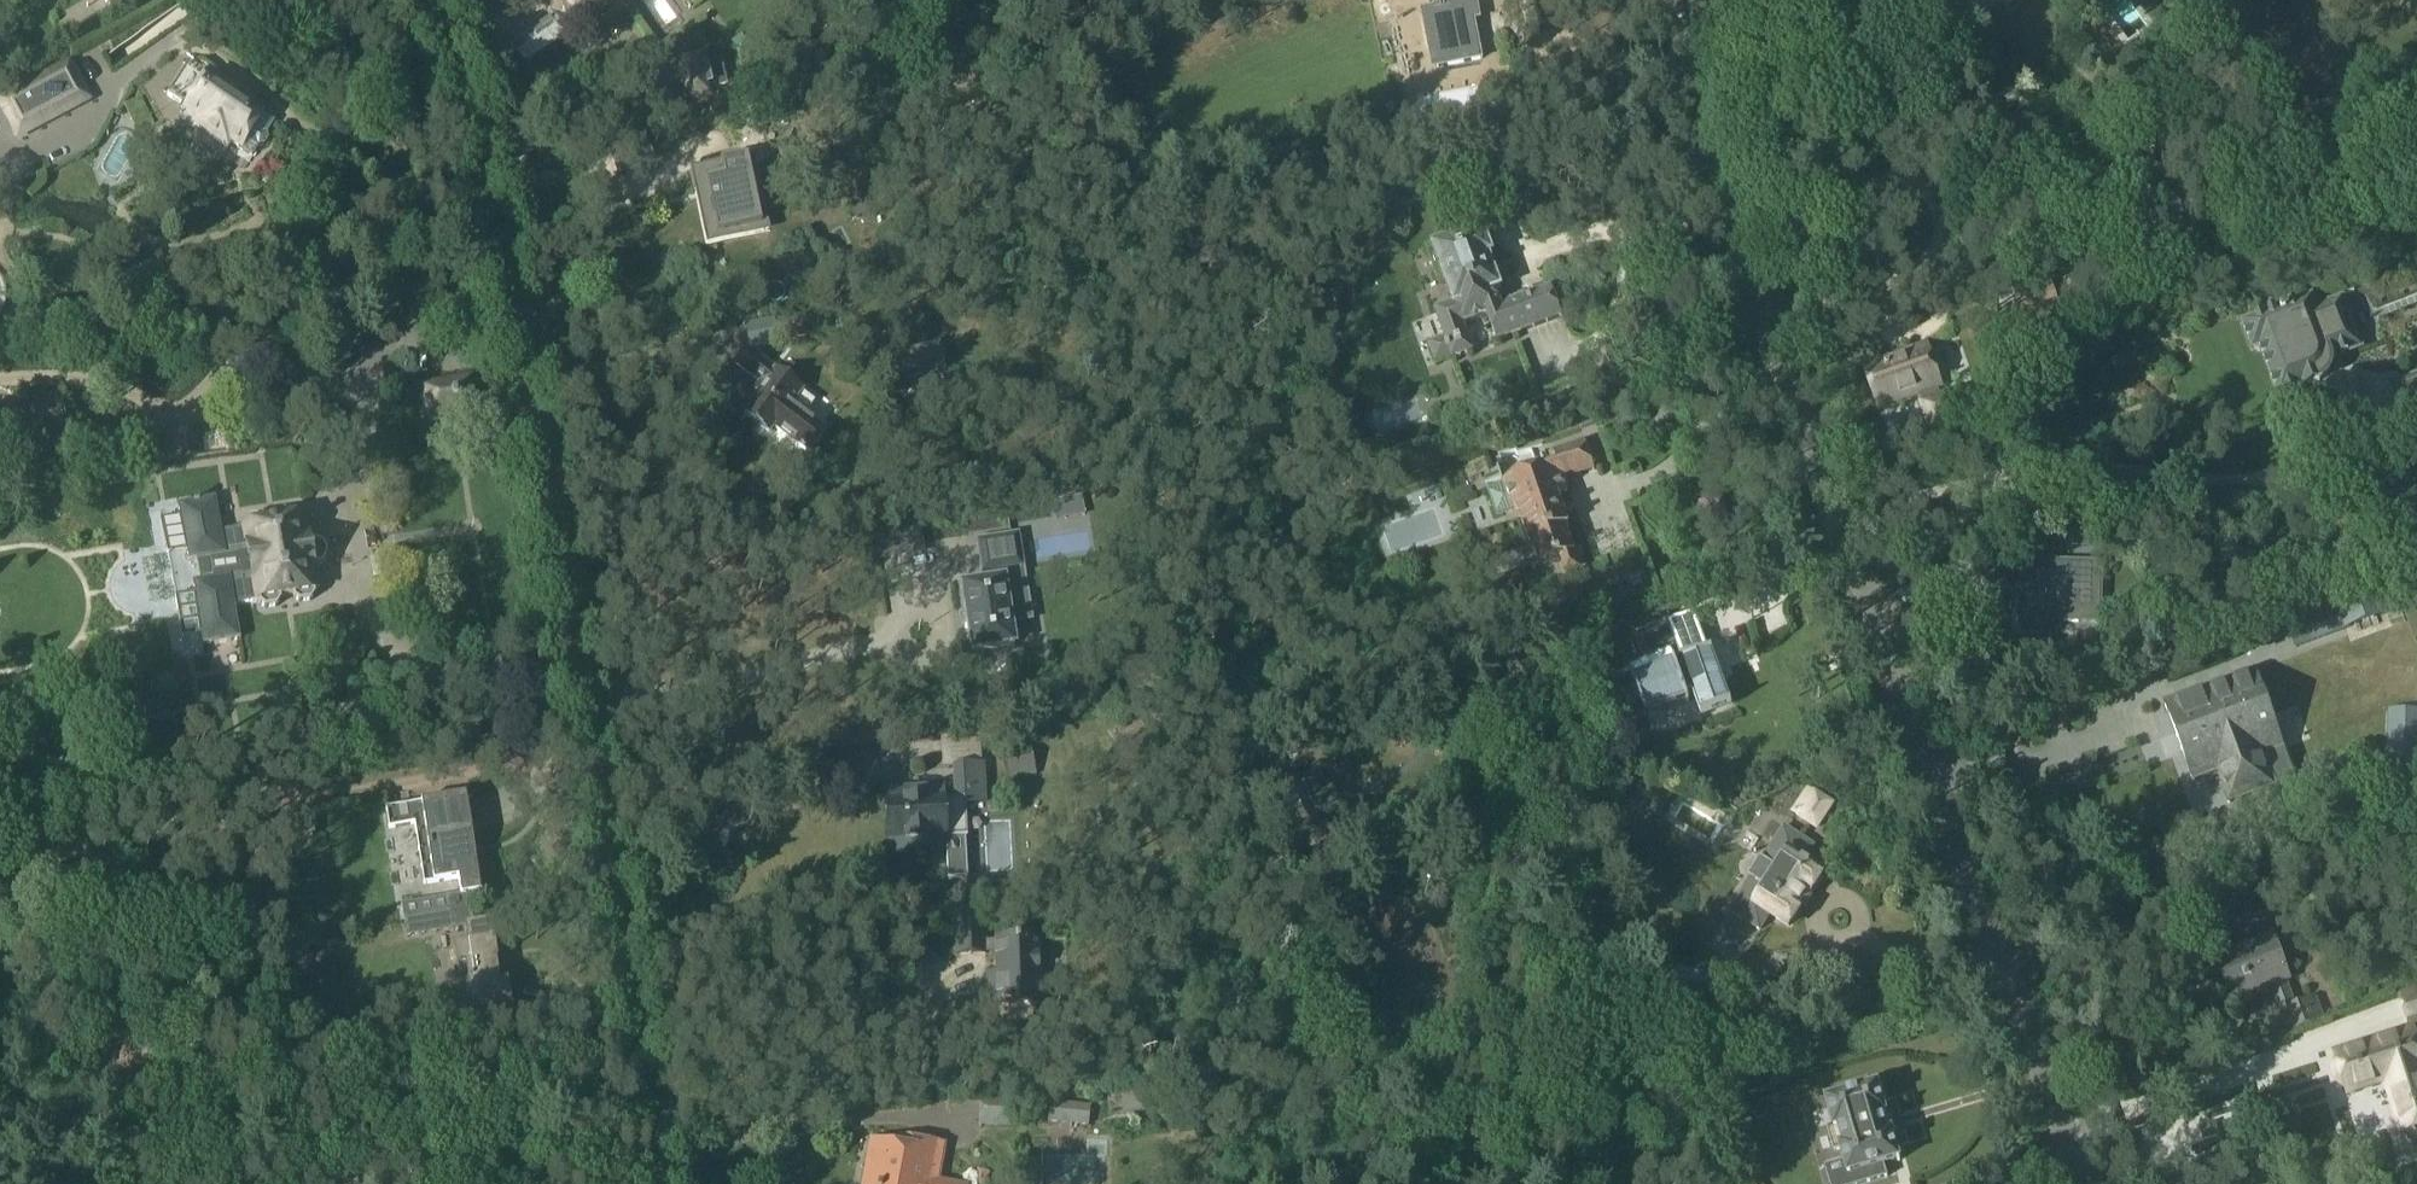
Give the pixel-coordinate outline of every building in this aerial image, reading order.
[(109,9),(121,1),(122,2),(125,0),(103,0),(109,9)] [(563,2),(562,7),(566,14),(572,16),(574,18),(575,19),(578,16),(580,15),(585,20),(610,4),(609,3),(607,0),(561,0),(563,2)] [(1436,6),(1425,8),(1420,9),(1428,49),(1408,53),(1412,74),(1483,59),(1470,0),(1435,0),(1436,6)] [(181,115),(116,72),(113,74),(99,48),(69,64),(0,101),(0,148),(18,139),(89,101),(121,83),(191,129),(192,128),(178,119),(181,115)] [(727,87),(721,61),(703,66),(702,62),(673,68),(680,101),(710,95),(709,91),(727,87)] [(238,150),(252,158),(258,149),(264,148),(267,143),(266,137),(274,125),(263,118),(262,111),(188,64),(166,97),(185,109),(181,115),(178,119),(192,128),(193,128),(227,149),(230,144),(238,150)] [(694,189),(706,246),(763,234),(746,159),(690,172),(694,189)] [(1436,254),(1432,256),(1437,269),(1441,268),(1454,305),(1435,312),(1452,358),(1468,353),(1459,327),(1483,318),(1487,317),(1497,342),(1562,318),(1551,288),(1508,304),(1509,307),(1502,309),(1496,292),(1501,290),(1489,257),(1493,255),(1485,234),(1481,236),(1480,231),(1433,248),(1436,254)] [(2020,314),(2057,301),(2050,279),(2013,292),(2020,314)] [(2278,401),(2310,389),(2320,385),(2323,384),(2326,382),(2328,380),(2331,377),(2334,372),(2334,367),(2337,361),(2365,350),(2344,296),(2317,306),(2314,295),(2241,322),(2252,354),(2260,351),(2278,401)] [(898,353),(904,381),(947,371),(941,344),(898,353)] [(1928,344),(1861,365),(1878,413),(1921,398),(1922,401),(1940,394),(1939,391),(1944,389),(1928,344)] [(824,433),(802,417),(813,403),(744,350),(733,364),(763,386),(743,413),(768,433),(772,427),(808,454),(824,433)] [(2416,414),(2416,378),(2392,387),(2404,419),(2416,414)] [(427,417),(428,417),(474,410),(469,382),(423,390),(427,417)] [(1978,421),(1965,385),(1940,394),(1922,401),(1918,402),(1931,438),(1978,421)] [(1557,465),(1514,480),(1502,485),(1503,486),(1487,491),(1497,518),(1516,511),(1528,542),(1532,541),(1542,567),(1565,558),(1566,561),(1556,564),(1562,579),(1587,570),(1581,551),(1575,553),(1566,528),(1570,527),(1559,496),(1570,491),(1566,482),(1595,472),(1593,466),(1602,463),(1595,443),(1586,446),(1584,442),(1553,453),(1557,465)] [(246,530),(221,534),(214,501),(179,506),(180,518),(160,521),(182,641),(201,638),(203,648),(240,642),(234,607),(259,603),(260,605),(265,610),(276,609),(280,603),(279,599),(293,598),(294,600),(299,604),(311,602),(314,597),(313,594),(317,593),(313,568),(315,568),(317,567),(319,566),(321,565),(323,563),(324,561),(325,559),(326,557),(326,555),(326,553),(325,551),(324,549),(323,547),(322,545),(320,544),(318,543),(316,542),(314,542),(312,542),(310,542),(308,543),(304,518),(301,519),(301,516),(295,512),(283,514),(280,520),(280,523),(266,525),(266,524),(260,519),(249,521),(245,527),(246,530)] [(2058,550),(2102,551),(2103,528),(2058,527),(2058,550)] [(1026,590),(1017,537),(979,543),(984,575),(989,574),(991,583),(961,588),(964,613),(963,613),(965,631),(967,631),(971,656),(1015,649),(1006,593),(1026,590)] [(2078,563),(2024,561),(2022,622),(2143,626),(2144,593),(2105,592),(2103,592),(2104,567),(2078,566),(2078,563)] [(2337,606),(2338,609),(2288,627),(2296,648),(2346,629),(2346,631),(2387,616),(2377,591),(2337,606)] [(1701,717),(1713,713),(1732,706),(1713,653),(1709,655),(1694,614),(1667,624),(1682,665),(1676,667),(1672,655),(1630,671),(1647,718),(1689,702),(1687,699),(1694,696),(1701,717)] [(2268,717),(2263,703),(2252,673),(2163,704),(2194,785),(2217,777),(2229,808),(2268,793),(2274,808),(2302,798),(2285,750),(2280,751),(2268,717)] [(2416,804),(2416,712),(2387,711),(2384,803),(2416,804)] [(981,768),(979,733),(940,736),(942,770),(954,769),(955,800),(945,801),(945,786),(916,787),(916,791),(885,793),(887,854),(945,851),(946,861),(954,860),(954,870),(965,870),(964,839),(966,839),(965,806),(984,805),(982,768),(981,768)] [(479,754),(495,752),(502,751),(500,737),(477,740),(479,754)] [(1003,749),(1009,784),(1037,778),(1032,744),(1003,749)] [(1813,789),(1795,817),(1817,832),(1836,803),(1813,789)] [(461,835),(455,799),(386,810),(389,830),(413,826),(423,885),(457,880),(459,896),(445,898),(448,916),(470,913),(468,896),(479,894),(472,851),(456,853),(453,837),(461,835)] [(1784,825),(1737,900),(1729,913),(1762,934),(1769,921),(1786,932),(1825,873),(1807,861),(1816,846),(1784,825)] [(967,920),(967,909),(956,910),(957,920),(952,920),(953,955),(985,954),(985,953),(996,953),(996,960),(1000,960),(1000,974),(988,975),(989,1007),(1009,1006),(1008,1001),(1027,1000),(1028,1006),(1047,1006),(1046,973),(1038,973),(1037,940),(996,942),(985,942),(984,919),(967,920)] [(470,913),(448,916),(450,932),(465,929),(468,946),(453,948),(463,1010),(472,1008),(475,1026),(511,1020),(505,984),(498,985),(493,960),(495,960),(489,924),(472,927),(470,913)] [(2275,937),(2239,950),(2217,958),(2233,1001),(2272,987),(2290,1035),(2291,1035),(2290,1034),(2324,1021),(2317,1001),(2301,1007),(2275,937)] [(2399,997),(2408,1024),(2416,1022),(2416,1023),(2416,991),(2399,997)] [(2365,1047),(2337,1056),(2338,1061),(2339,1061),(2337,1066),(2336,1071),(2337,1076),(2340,1081),(2343,1084),(2347,1087),(2347,1088),(2348,1093),(2387,1080),(2404,1132),(2412,1129),(2415,1134),(2416,1135),(2416,1047),(2416,1043),(2416,1033),(2413,1034),(2412,1032),(2365,1047)] [(1840,1148),(1842,1155),(1848,1175),(1864,1170),(1868,1182),(1887,1176),(1883,1165),(1900,1160),(1891,1131),(1887,1132),(1882,1115),(1886,1113),(1878,1085),(1861,1090),(1860,1087),(1842,1092),(1842,1095),(1826,1100),(1834,1127),(1828,1129),(1834,1149),(1840,1148)] [(1049,1104),(1047,1124),(1060,1125),(1061,1105),(1049,1104)] [(1090,1107),(1080,1107),(1078,1127),(1088,1127),(1090,1107)] [(861,1183),(953,1183),(940,1181),(946,1145),(898,1138),(896,1147),(869,1141),(861,1183)]
